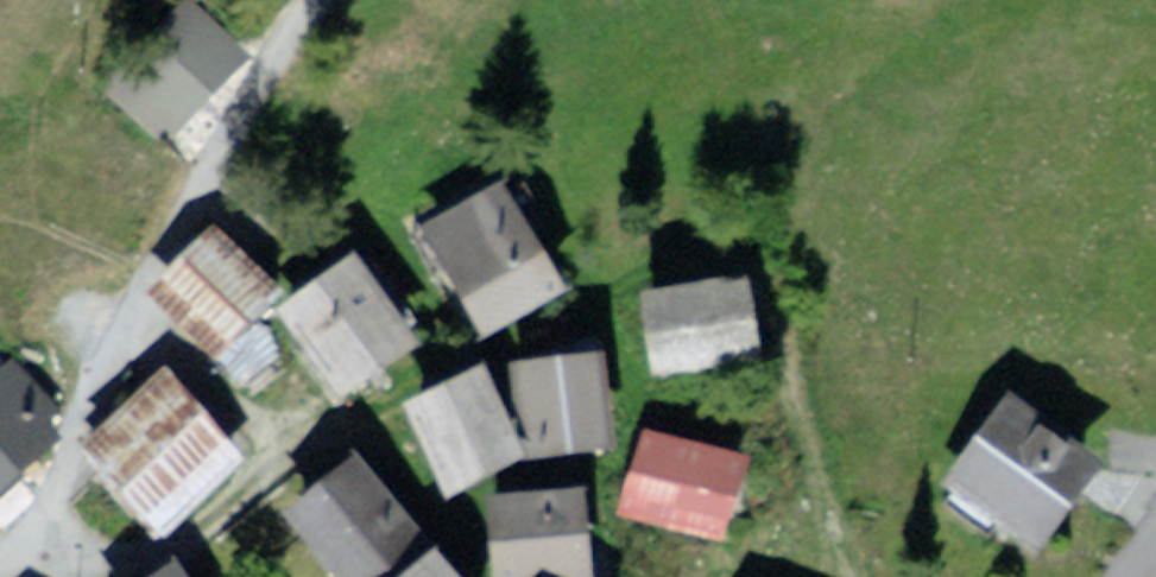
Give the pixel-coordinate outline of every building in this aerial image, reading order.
[(190,0),(183,0),(112,69),(167,126),(242,54),(190,0)] [(508,188),(432,230),(484,323),(560,282),(508,188)] [(214,230),(166,281),(233,343),(281,291),(214,230)] [(361,266),(291,309),(339,386),(408,343),(361,266)] [(756,293),(657,301),(663,365),(761,357),(756,293)] [(533,367),(538,444),(609,439),(604,362),(533,367)] [(457,480),(525,447),(489,374),(421,407),(457,480)] [(174,383),(101,450),(168,522),(241,455),(174,383)] [(1013,397),(964,469),(1049,528),(1099,456),(1013,397)] [(36,442),(0,399),(0,472),(36,442)] [(749,465),(656,438),(636,507),(729,534),(749,465)] [(360,461),(304,507),(362,576),(383,576),(426,541),(360,461)] [(504,502),(504,576),(591,576),(591,502),(504,502)] [(431,576),(460,576),(448,563),(431,576)]
